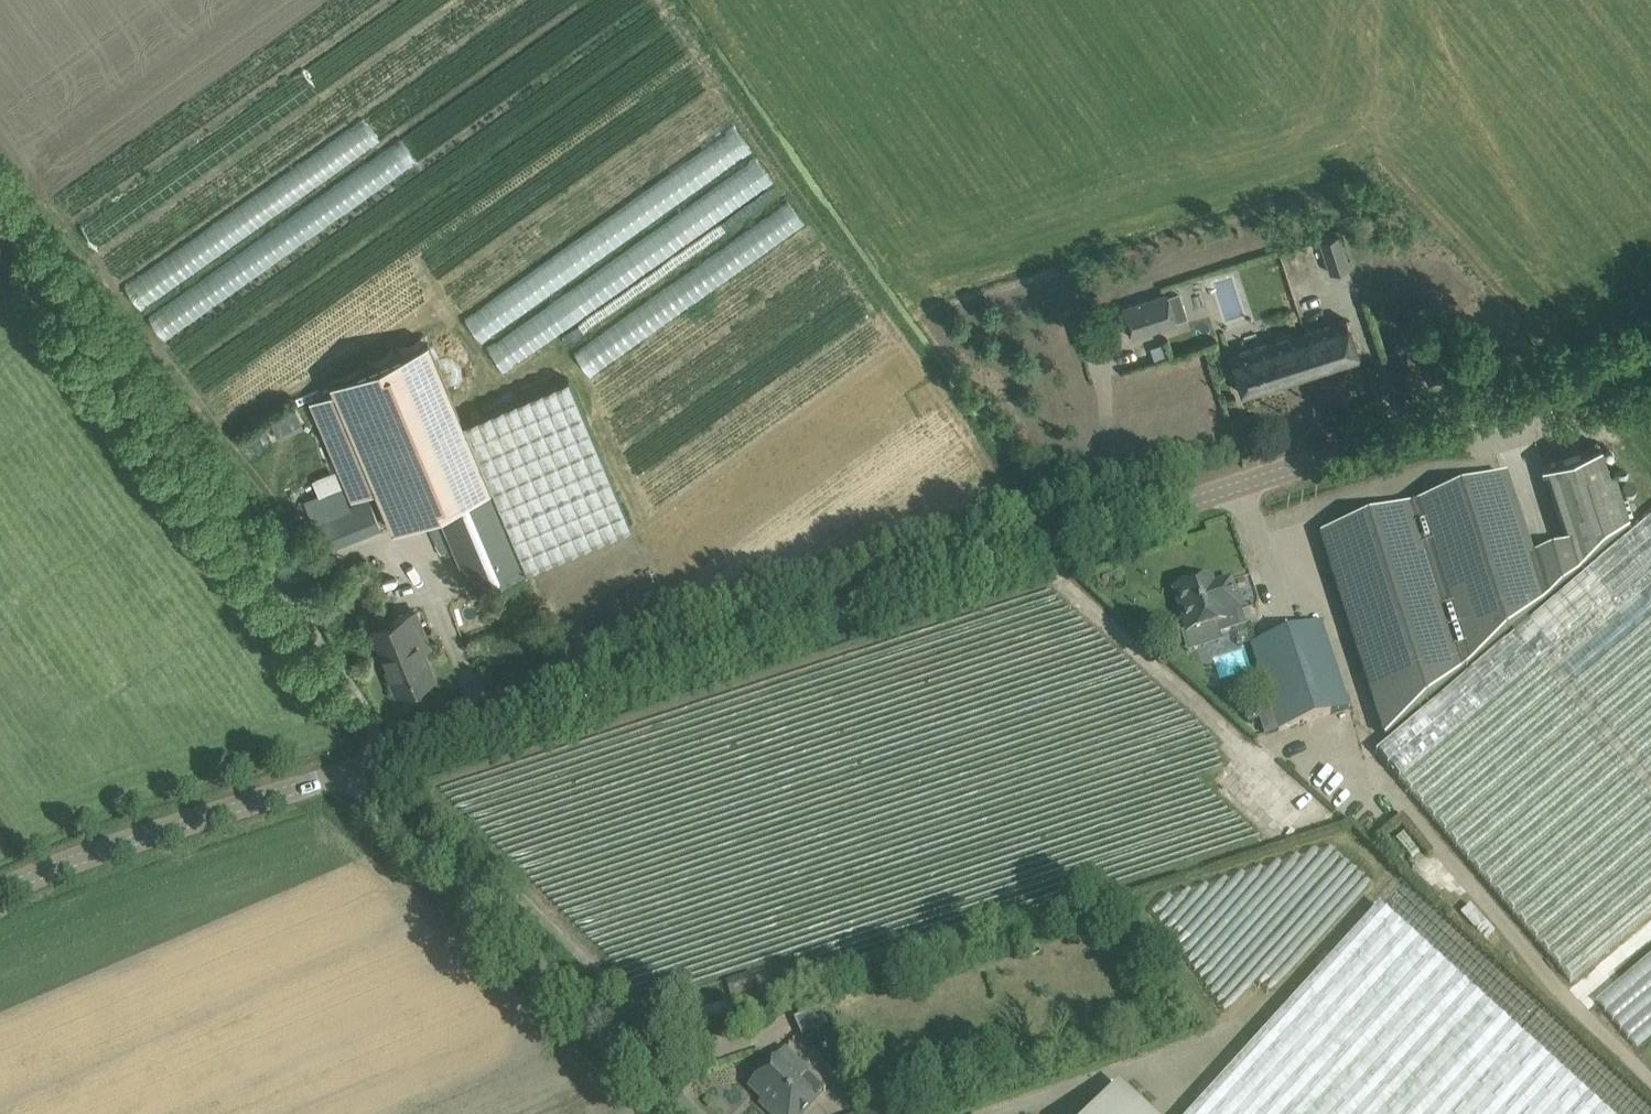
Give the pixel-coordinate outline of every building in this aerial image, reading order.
[(165,331),(425,166),(409,141),(149,306),(165,331)] [(796,202),(573,345),(590,370),(812,227),(796,202)] [(815,230),(588,380),(604,405),(832,255),(815,230)] [(1320,240),(1331,272),(1351,265),(1340,233),(1320,240)] [(837,262),(604,414),(620,439),(854,286),(837,262)] [(859,291),(618,448),(634,473),(875,316),(859,291)] [(1177,323),(1167,292),(1120,307),(1130,338),(1177,323)] [(1231,355),(1237,373),(1244,394),(1359,356),(1346,318),(1231,355)] [(333,392),(309,402),(351,500),(375,490),(392,530),(438,510),(489,489),(491,488),(428,341),(329,383),(333,392)] [(464,423),(527,570),(631,526),(569,378),(464,423)] [(1321,536),(1387,744),(1565,593),(1631,537),(1601,446),(1543,465),(1570,551),(1533,563),(1506,477),(1321,536)] [(303,501),(324,551),(382,527),(369,496),(350,503),(342,485),(303,501)] [(489,489),(438,510),(473,593),(524,572),(489,489)] [(1387,744),(1377,753),(1571,982),(1650,915),(1650,520),(1631,537),(1565,593),(1387,744)] [(1214,587),(1211,578),(1199,582),(1195,581),(1187,583),(1186,586),(1173,590),(1187,634),(1216,625),(1219,635),(1245,626),(1231,581),(1214,587)] [(433,676),(408,615),(371,629),(371,631),(373,630),(397,691),(433,676)] [(1320,623),(1251,645),(1279,731),(1348,709),(1320,623)] [(1406,863),(1422,847),(1401,825),(1384,842),(1406,863)] [(1380,907),(1189,1113),(1606,1113),(1380,907)] [(1596,996),(1636,1046),(1650,1034),(1650,952),(1596,996)] [(827,1025),(820,1009),(795,1020),(802,1035),(827,1025)] [(747,1088),(761,1101),(759,1104),(769,1113),(803,1113),(816,1101),(816,1100),(825,1090),(808,1074),(809,1073),(785,1049),(747,1088)] [(1115,1090),(1093,1113),(1142,1113),(1115,1090)]
